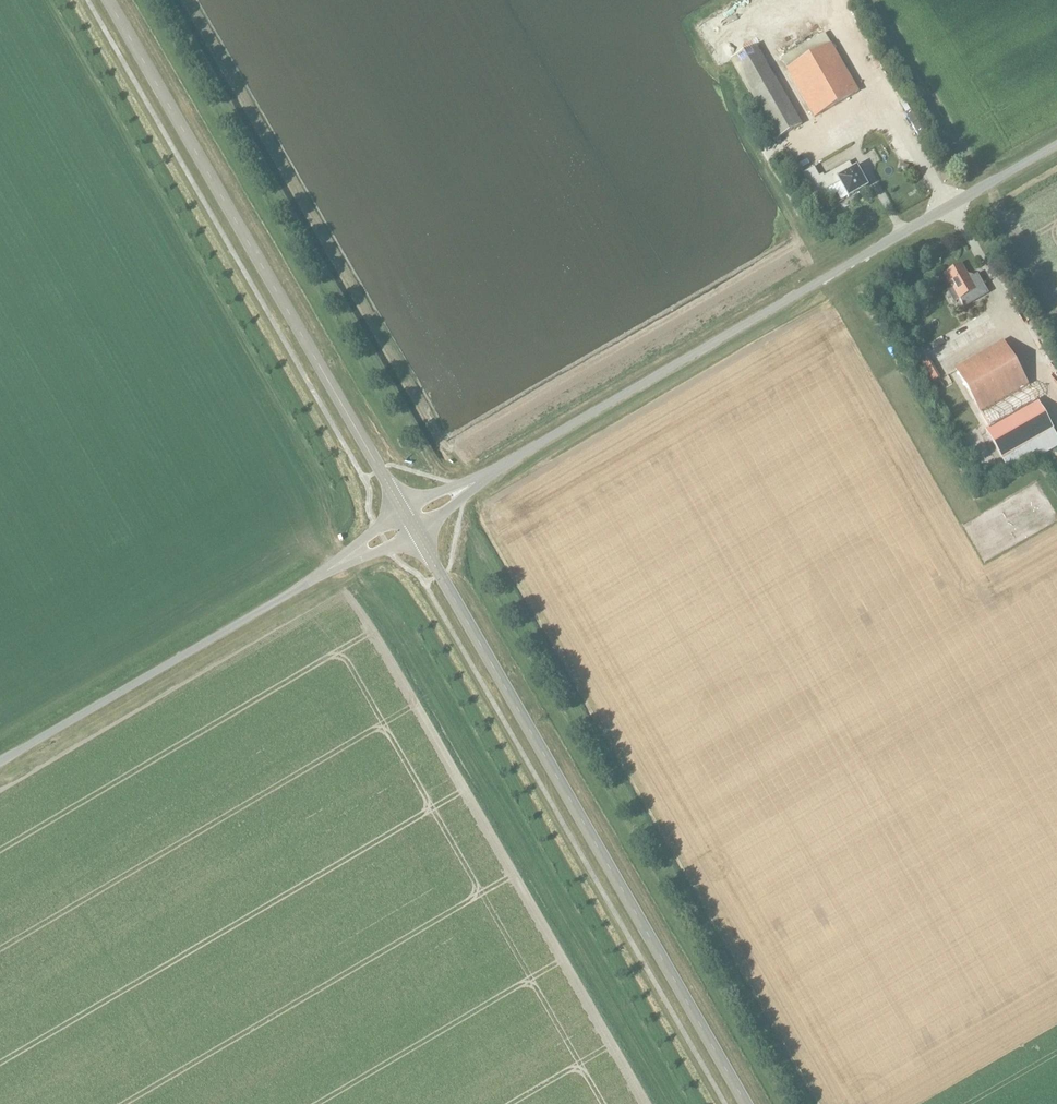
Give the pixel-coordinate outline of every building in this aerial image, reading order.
[(812,19),(805,23),(811,31),(817,27),(812,19)] [(827,41),(780,64),(805,114),(852,91),(827,41)] [(751,44),(727,56),(768,136),(777,132),(750,80),(765,72),(751,44)] [(785,146),(788,141),(779,134),(776,139),(785,146)] [(849,163),(824,177),(823,175),(819,177),(814,168),(802,175),(817,203),(827,197),(825,192),(840,183),(848,198),(867,187),(860,175),(859,175),(857,172),(858,172),(856,168),(853,170),(849,163)] [(944,275),(944,276),(945,275),(959,299),(958,299),(959,300),(975,290),(974,290),(961,266),(961,265),(944,275)] [(955,370),(980,413),(1028,386),(1002,342),(955,370)] [(936,353),(926,359),(929,364),(939,357),(936,353)] [(931,363),(923,368),(928,375),(936,371),(931,363)] [(1007,407),(1015,403),(1013,399),(1005,403),(1007,407)] [(1010,474),(1056,448),(1056,438),(1036,401),(985,431),(1010,474)]
